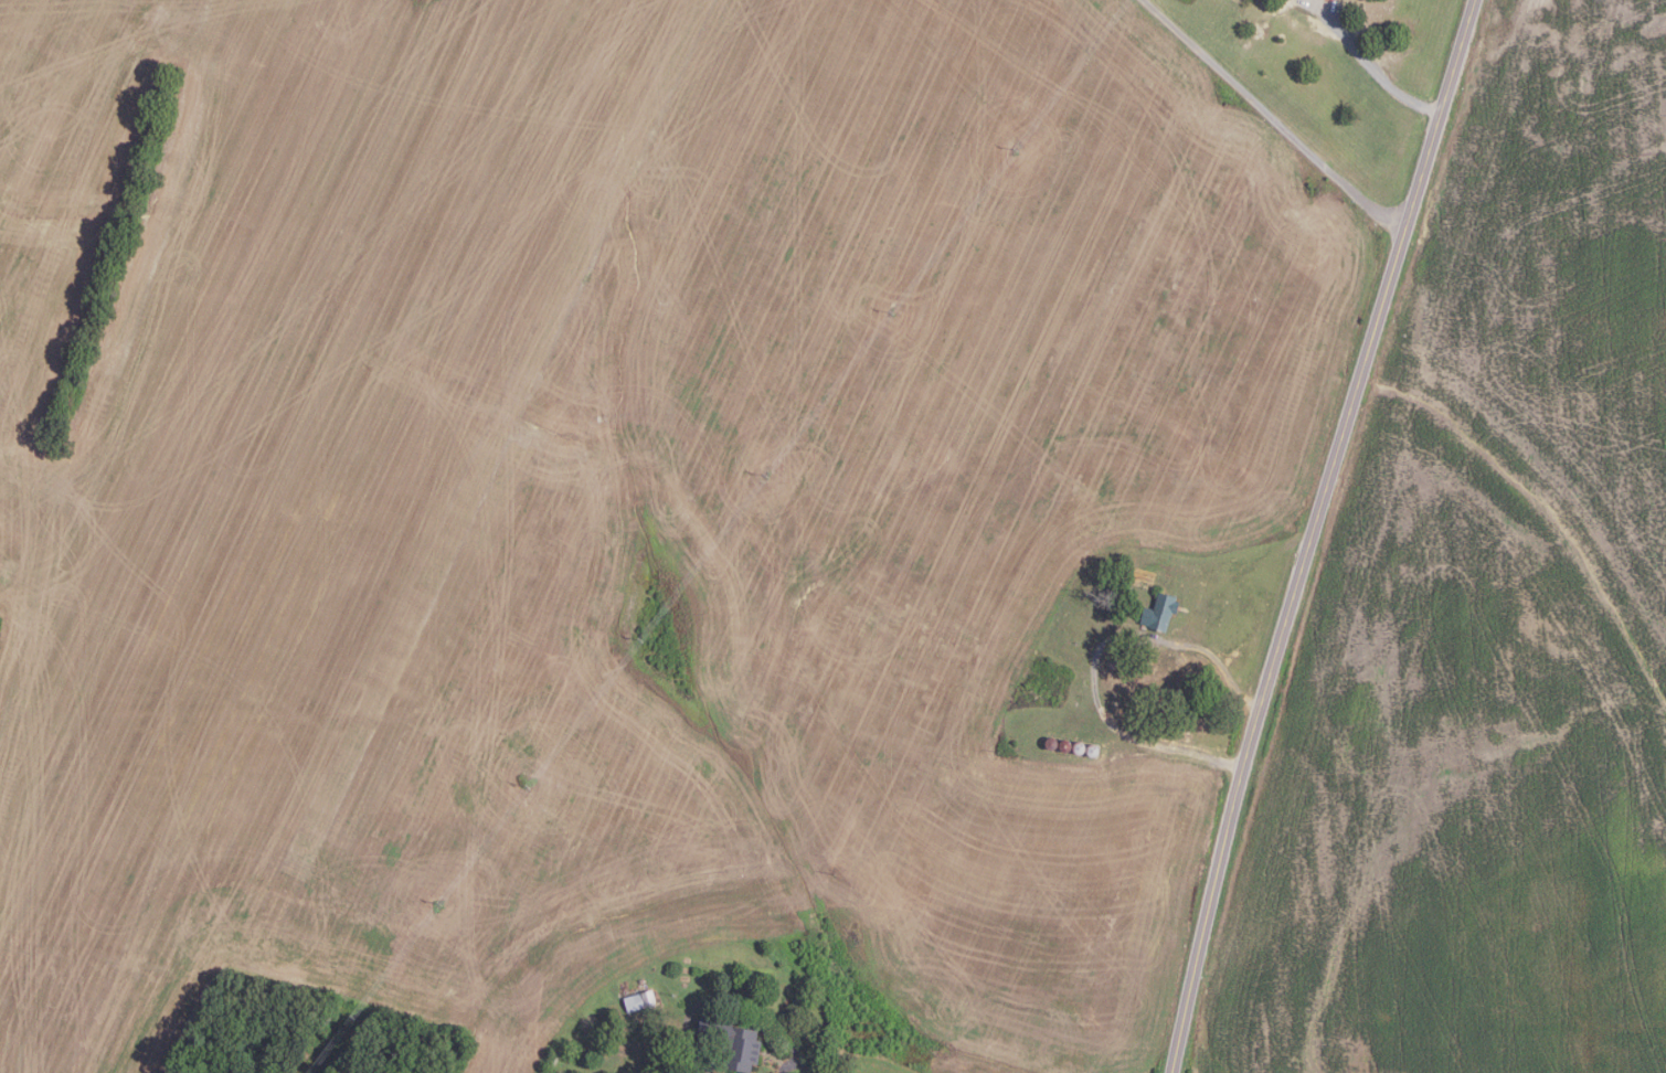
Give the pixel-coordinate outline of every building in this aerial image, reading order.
[(1045,587),(1035,582),(1031,592),(1040,597),(1045,587)] [(1166,633),(1148,628),(1148,626),(1140,625),(1145,608),(1154,610),(1158,593),(1177,597),(1176,602),(1179,603),(1177,615),(1172,614),(1171,617),(1170,617),(1166,633)] [(1068,694),(1072,678),(1039,670),(1035,685),(1068,694)] [(627,1011),(623,998),(651,989),(656,1003),(627,1011)] [(750,1072),(720,1067),(722,1051),(720,1050),(721,1037),(697,1033),(700,1016),(735,1021),(734,1026),(757,1029),(756,1040),(758,1040),(756,1063),(752,1062),(750,1072)]
